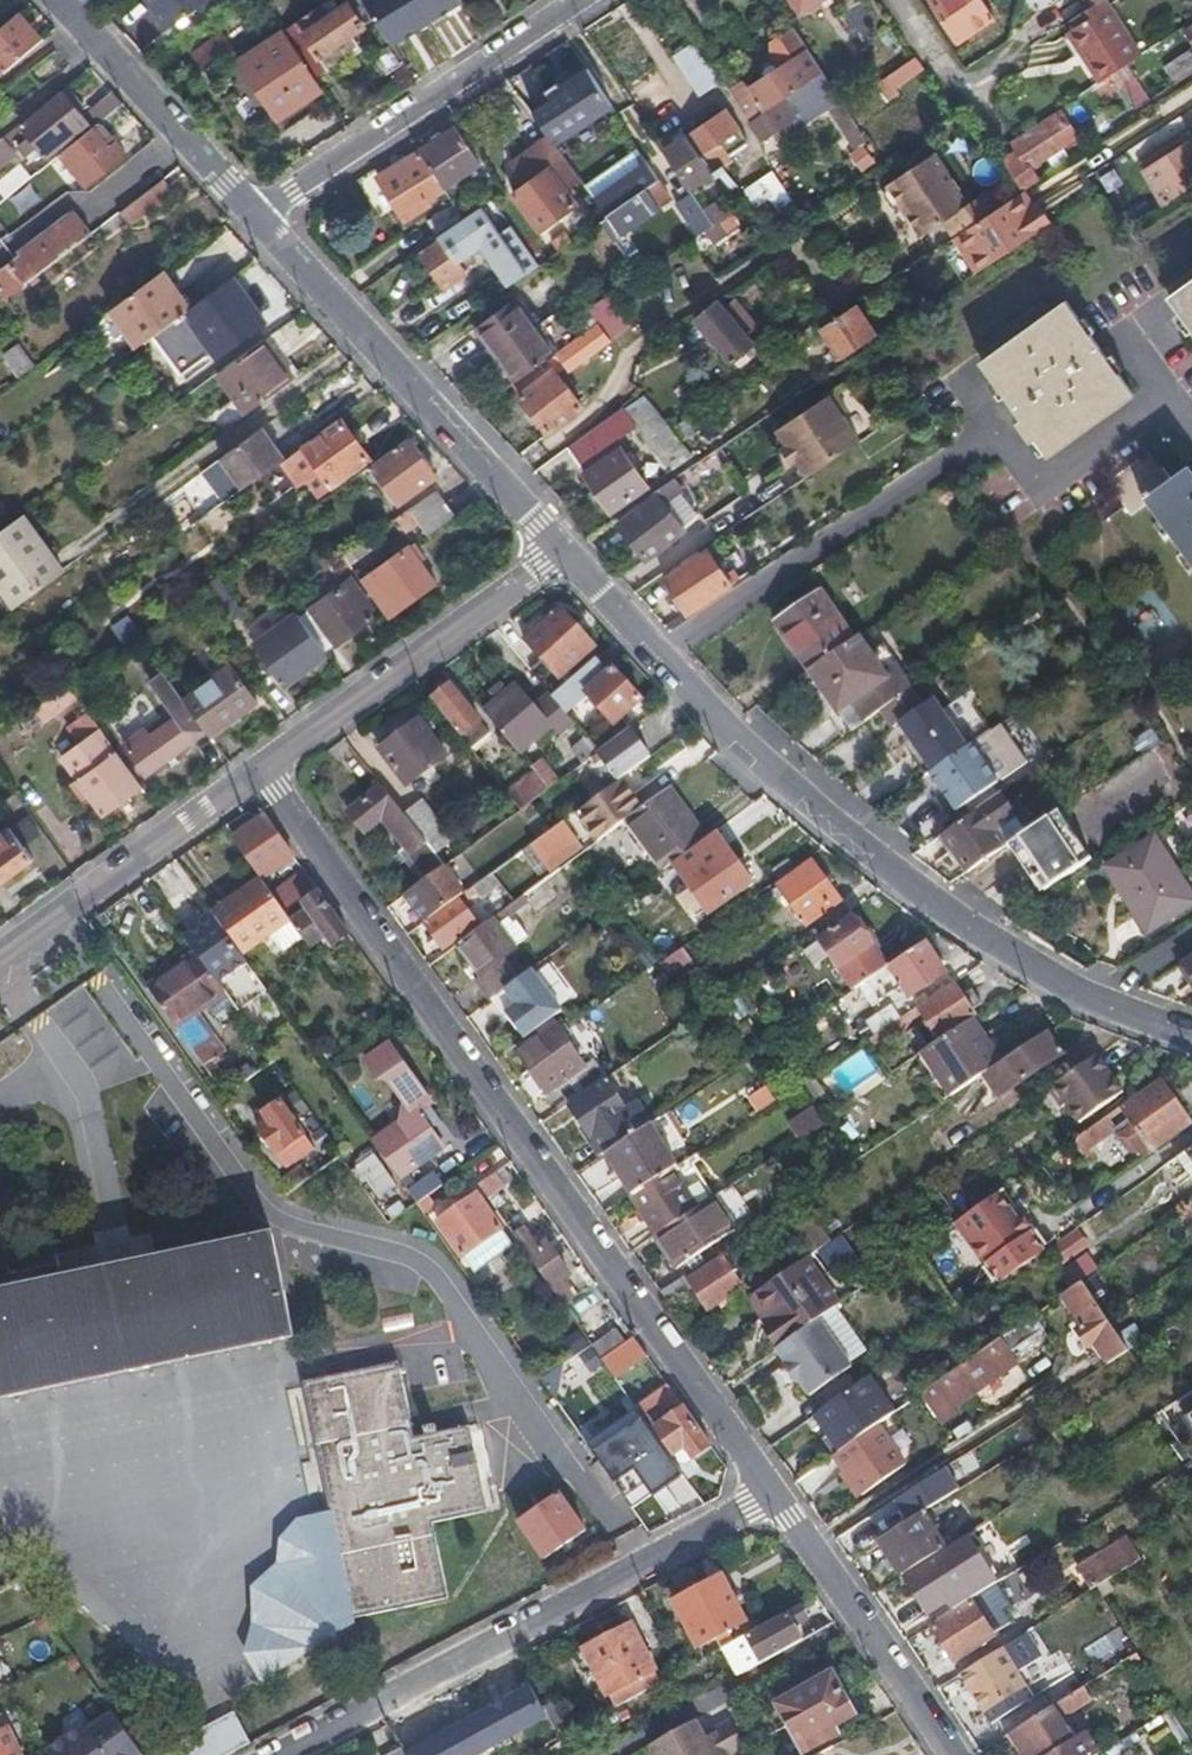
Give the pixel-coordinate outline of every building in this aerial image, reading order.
[(165,29),(208,0),(144,0),(165,29)] [(383,32),(394,25),(379,0),(373,0),(364,5),(373,18),(383,32)] [(422,17),(445,0),(411,0),(422,17)] [(961,46),(996,22),(981,0),(931,0),(961,46)] [(1071,17),(1077,26),(1111,4),(1108,0),(1098,0),(1088,7),(1071,17)] [(295,24),(280,33),(313,80),(326,71),(342,71),(354,63),(354,54),(362,47),(354,34),(364,26),(363,25),(354,11),(349,4),(302,34),(295,24)] [(1070,31),(1101,80),(1114,72),(1143,53),(1111,4),(1077,26),(1070,31)] [(373,18),(364,5),(354,11),(363,25),(373,18)] [(18,13),(0,29),(0,68),(4,72),(43,38),(18,13)] [(278,120),(321,92),(313,80),(280,33),(238,61),(278,120)] [(688,44),(670,54),(694,95),(712,85),(688,44)] [(821,66),(806,44),(761,76),(775,98),(821,66)] [(1161,68),(1174,85),(1191,71),(1191,55),(1187,48),(1161,68)] [(923,72),(915,60),(880,84),(889,96),(923,72)] [(406,89),(416,82),(404,64),(393,72),(406,89)] [(775,98),(750,115),(761,132),(770,126),(774,133),(785,126),(781,119),(796,109),(793,104),(820,87),(846,126),(857,118),(833,84),(821,66),(775,98)] [(761,76),(735,95),(750,115),(775,98),(761,76)] [(1117,91),(1139,106),(1148,92),(1127,77),(1117,91)] [(547,81),(521,98),(536,120),(542,128),(566,110),(547,81)] [(85,107),(65,86),(60,90),(80,112),(85,107)] [(80,112),(60,90),(19,123),(24,128),(33,138),(25,144),(30,151),(38,145),(46,154),(88,120),(80,112)] [(117,98),(111,92),(88,109),(99,121),(122,103),(117,98)] [(731,104),(668,147),(693,182),(718,166),(720,168),(724,161),(737,152),(733,147),(753,133),(731,104)] [(1036,181),(1038,180),(1028,165),(1072,137),(1056,113),(1013,143),(1016,148),(1002,159),(1023,190),(1036,181)] [(24,128),(19,123),(3,136),(8,142),(24,128)] [(95,130),(93,127),(61,153),(88,186),(128,156),(100,124),(95,130)] [(421,155),(445,189),(479,165),(455,131),(421,155)] [(1191,185),(1191,144),(1183,131),(1135,162),(1162,205),(1191,185)] [(861,135),(849,144),(862,162),(874,154),(861,135)] [(3,136),(0,138),(0,168),(18,153),(8,142),(3,136)] [(578,181),(549,139),(510,166),(525,186),(510,196),(526,218),(520,221),(532,238),(575,208),(562,191),(578,181)] [(602,216),(596,221),(618,251),(628,242),(619,229),(663,199),(664,188),(633,143),(607,161),(615,174),(587,194),(602,216)] [(944,220),(955,236),(999,206),(988,189),(968,202),(935,151),(887,183),(888,185),(887,186),(885,194),(893,206),(902,207),(903,206),(922,235),(944,220)] [(741,158),(737,152),(724,161),(720,168),(722,170),(741,158)] [(426,202),(445,189),(421,155),(381,181),(410,225),(431,210),(426,202)] [(578,181),(587,194),(615,174),(607,161),(578,181)] [(775,167),(763,175),(785,208),(798,199),(775,167)] [(167,195),(157,183),(120,212),(113,217),(122,228),(167,195)] [(707,201),(694,184),(675,196),(698,230),(706,224),(719,215),(707,201)] [(719,215),(706,224),(715,236),(744,217),(724,190),(707,201),(719,215)] [(955,236),(954,237),(977,271),(1046,224),(1023,190),(999,206),(955,236)] [(113,217),(120,212),(105,194),(76,215),(91,234),(104,224),(113,217)] [(498,236),(511,227),(491,199),(478,208),(498,236)] [(455,203),(426,223),(436,237),(465,217),(455,203)] [(465,217),(436,237),(439,241),(419,254),(444,290),(464,276),(457,265),(498,236),(478,208),(465,217)] [(46,209),(3,241),(12,253),(55,221),(46,209)] [(91,234),(76,215),(74,212),(20,252),(38,274),(91,234)] [(1123,217),(1114,223),(1120,232),(1129,226),(1123,217)] [(108,312),(135,348),(154,335),(187,310),(162,273),(139,290),(108,312)] [(232,277),(187,310),(154,335),(185,379),(265,321),(232,277)] [(1167,295),(1191,329),(1191,277),(1167,295)] [(714,298),(694,313),(728,363),(749,347),(742,337),(742,333),(753,324),(745,309),(753,304),(744,292),(736,298),(733,296),(720,305),(714,298)] [(598,327),(609,345),(626,333),(601,295),(580,310),(598,327)] [(471,324),(513,386),(555,357),(512,297),(471,324)] [(1065,298),(980,359),(1022,417),(1018,422),(1030,439),(1035,436),(1047,453),(1131,394),(1065,298)] [(822,326),(818,328),(840,360),(875,336),(854,304),(822,326)] [(513,386),(510,389),(545,436),(582,411),(555,374),(563,369),(567,375),(609,345),(598,327),(555,357),(513,386)] [(298,379),(267,338),(219,373),(250,415),(298,379)] [(5,351),(18,377),(37,367),(24,341),(5,351)] [(795,459),(805,475),(857,439),(838,411),(844,407),(832,389),(774,429),(785,445),(795,459)] [(622,411),(569,447),(585,471),(582,474),(610,514),(647,490),(620,448),(638,436),(667,476),(695,458),(672,426),(670,428),(649,400),(624,416),(622,411)] [(367,458),(340,423),(296,453),(324,490),(367,458)] [(285,457),(264,429),(225,457),(245,486),(270,468),(285,457)] [(438,476),(409,440),(370,467),(400,506),(438,476)] [(790,463),(795,459),(785,445),(780,448),(790,463)] [(1104,480),(1128,513),(1144,503),(1191,569),(1191,475),(1189,471),(1172,481),(1149,449),(1104,480)] [(324,490),(296,453),(287,459),(314,497),(324,490)] [(671,481),(650,495),(653,499),(617,524),(641,561),(680,534),(678,530),(696,518),(671,481)] [(442,506),(431,492),(405,511),(415,525),(442,506)] [(249,515),(233,495),(191,525),(194,532),(204,525),(215,539),(249,515)] [(451,518),(442,506),(415,525),(424,538),(451,518)] [(399,536),(415,525),(405,511),(390,523),(399,536)] [(0,531),(0,577),(21,605),(69,571),(25,513),(0,531)] [(680,534),(641,561),(642,564),(682,538),(680,534)] [(381,549),(371,536),(343,557),(352,569),(381,549)] [(362,583),(388,619),(434,585),(418,565),(425,560),(414,544),(362,583)] [(706,554),(667,581),(686,612),(730,582),(726,573),(721,576),(706,554)] [(333,583),(352,569),(343,557),(325,570),(333,583)] [(199,590),(211,606),(228,628),(228,627),(249,612),(239,599),(221,574),(217,577),(199,590)] [(351,577),(298,616),(317,642),(330,635),(336,646),(374,618),(365,603),(369,600),(351,577)] [(775,620),(808,668),(850,639),(818,591),(775,620)] [(559,608),(525,638),(543,659),(557,676),(592,645),(559,608)] [(285,688),(327,656),(326,654),(317,642),(298,616),(253,647),(285,688)] [(317,642),(326,654),(336,646),(330,635),(317,642)] [(850,639),(808,668),(850,730),(875,712),(910,688),(896,670),(884,676),(855,636),(850,639)] [(543,659),(530,672),(549,695),(563,684),(557,676),(543,659)] [(604,672),(592,659),(563,684),(549,695),(556,703),(561,709),(584,690),(612,722),(640,697),(612,666),(604,672)] [(1093,672),(1087,663),(1076,671),(1081,678),(1093,672)] [(207,732),(211,737),(259,703),(233,667),(185,702),(207,732)] [(207,732),(185,702),(173,686),(164,672),(150,682),(161,696),(178,720),(152,738),(148,732),(129,744),(134,751),(130,754),(146,777),(207,732)] [(448,683),(433,694),(459,732),(476,721),(448,683)] [(69,684),(44,702),(53,715),(79,697),(69,684)] [(896,728),(928,775),(967,747),(935,700),(924,708),(910,688),(875,712),(888,733),(896,728)] [(575,769),(598,752),(561,709),(556,703),(539,715),(522,692),(510,699),(504,691),(493,698),(499,708),(485,718),(517,763),(553,739),(575,769)] [(420,717),(381,747),(406,782),(445,753),(420,717)] [(1141,753),(1161,739),(1153,726),(1132,739),(1141,753)] [(616,778),(649,754),(630,728),(598,752),(575,769),(560,780),(573,797),(596,779),(592,774),(605,764),(616,778)] [(61,760),(103,818),(142,790),(99,732),(61,760)] [(1045,894),(1191,792),(1191,784),(1161,739),(1141,753),(1030,828),(1010,841),(1045,894)] [(967,747),(928,775),(953,812),(956,810),(997,782),(971,744),(967,747)] [(522,769),(528,777),(540,794),(549,788),(531,764),(522,769)] [(528,777),(503,796),(515,813),(527,804),(540,794),(528,777)] [(997,782),(956,810),(963,819),(1004,791),(997,782)] [(622,783),(579,815),(596,839),(624,819),(640,807),(622,783)] [(403,816),(380,784),(348,806),(363,828),(378,819),(422,881),(441,867),(432,855),(403,816)] [(663,872),(706,840),(666,788),(664,789),(640,807),(624,819),(663,872)] [(963,819),(942,833),(968,870),(1010,841),(1030,828),(1004,791),(963,819)] [(421,804),(403,816),(432,855),(450,843),(421,804)] [(35,855),(50,843),(30,816),(13,826),(35,855)] [(260,878),(293,855),(265,817),(262,816),(231,837),(260,878)] [(572,836),(561,819),(545,832),(532,842),(543,858),(572,836)] [(33,861),(9,828),(0,835),(0,886),(33,861)] [(1106,868),(1148,931),(1191,901),(1191,894),(1153,836),(1106,868)] [(716,837),(674,865),(710,916),(751,887),(716,837)] [(839,901),(811,863),(770,891),(776,899),(782,895),(804,925),(839,901)] [(422,881),(403,895),(424,923),(463,893),(443,866),(441,867),(422,881)] [(463,893),(424,923),(443,950),(476,925),(463,906),(497,880),(493,871),(463,893)] [(283,910),(316,888),(306,874),(273,896),(283,910)] [(273,896),(260,878),(211,913),(224,932),(234,946),(241,955),(269,935),(280,950),(301,935),(294,926),(290,920),(283,910),(273,896)] [(332,945),(349,935),(319,893),(303,903),(310,914),(294,926),(301,935),(308,945),(325,935),(332,945)] [(520,896),(513,901),(455,944),(480,974),(474,978),(491,1000),(498,995),(519,980),(502,958),(513,950),(510,946),(496,925),(507,918),(526,904),(520,896)] [(853,919),(847,911),(810,936),(816,944),(853,919)] [(883,967),(888,964),(853,919),(816,944),(849,990),(859,983),(883,967)] [(223,979),(246,963),(241,955),(234,946),(224,932),(211,940),(199,924),(181,936),(185,941),(198,959),(226,1000),(234,1012),(242,1006),(223,979)] [(945,974),(924,940),(888,964),(883,967),(859,983),(871,1002),(899,983),(910,996),(945,974)] [(690,959),(681,948),(659,963),(658,963),(667,975),(690,959)] [(198,959),(150,994),(206,1072),(223,1059),(197,1019),(226,1000),(198,959)] [(667,975),(658,963),(645,972),(661,996),(675,986),(667,975)] [(970,1019),(975,1016),(971,1010),(961,996),(951,982),(916,1006),(921,1013),(939,1041),(970,1019)] [(961,996),(971,1010),(979,1004),(969,991),(961,996)] [(921,1013),(916,1006),(901,1016),(899,1017),(893,1022),(899,1029),(921,1013)] [(893,1022),(899,1017),(891,1007),(863,1024),(872,1036),(893,1022)] [(981,1075),(998,1064),(970,1019),(939,1041),(924,1051),(921,1052),(950,1096),(959,1090),(975,1080),(981,1075)] [(556,1088),(568,1104),(601,1082),(602,1081),(559,1021),(516,1052),(546,1094),(556,1088)] [(1058,1056),(1044,1034),(998,1064),(981,1075),(997,1097),(1058,1056)] [(398,1124),(372,1141),(397,1177),(442,1145),(429,1128),(417,1110),(427,1103),(430,1101),(387,1044),(363,1062),(376,1079),(387,1080),(402,1100),(398,1124)] [(650,1048),(603,1080),(609,1089),(655,1057),(650,1048)] [(845,1089),(874,1070),(862,1052),(834,1070),(845,1089)] [(1122,1094),(1097,1057),(1079,1068),(1048,1090),(1060,1108),(1065,1105),(1078,1124),(1100,1109),(1122,1094)] [(1160,1078),(1065,1145),(1079,1165),(1088,1160),(1085,1153),(1113,1134),(1109,1127),(1123,1118),(1126,1122),(1120,1128),(1124,1135),(1117,1140),(1126,1151),(1140,1141),(1149,1154),(1161,1148),(1171,1162),(1172,1161),(1183,1154),(1191,1148),(1191,1147),(1191,1122),(1160,1078)] [(601,1082),(568,1104),(602,1152),(603,1154),(648,1124),(636,1106),(627,1113),(609,1089),(603,1080),(602,1081),(601,1082)] [(813,1080),(804,1086),(811,1100),(821,1093),(813,1080)] [(982,1089),(975,1080),(959,1090),(965,1100),(982,1089)] [(775,1101),(766,1086),(751,1097),(760,1110),(775,1101)] [(278,1103),(259,1117),(263,1125),(253,1131),(271,1155),(299,1134),(278,1103)] [(427,1103),(417,1110),(429,1128),(440,1120),(427,1103)] [(810,1105),(784,1119),(796,1140),(822,1126),(810,1105)] [(648,1124),(603,1154),(632,1196),(671,1170),(676,1166),(648,1124)] [(358,1127),(337,1142),(365,1181),(385,1166),(358,1127)] [(1191,1148),(1183,1154),(1191,1167),(1191,1147),(1191,1148)] [(1183,1154),(1172,1161),(1191,1190),(1191,1167),(1183,1154)] [(509,1180),(501,1167),(476,1184),(485,1196),(509,1180)] [(472,1178),(470,1175),(465,1168),(451,1179),(458,1188),(472,1178)] [(671,1170),(632,1196),(658,1234),(697,1207),(671,1170)] [(425,1196),(442,1185),(434,1172),(407,1191),(415,1203),(425,1196)] [(289,1177),(276,1186),(283,1196),(296,1187),(289,1177)] [(418,1207),(422,1212),(432,1206),(425,1196),(415,1203),(418,1207)] [(697,1207),(658,1234),(679,1265),(733,1228),(713,1197),(697,1207)] [(438,1223),(462,1259),(501,1233),(476,1198),(438,1223)] [(831,1241),(815,1218),(802,1227),(818,1250),(831,1241)] [(512,1234),(562,1306),(575,1296),(562,1279),(566,1274),(546,1243),(542,1246),(527,1224),(512,1234)] [(1062,1278),(1093,1271),(1083,1232),(1052,1239),(1062,1278)] [(513,1250),(501,1233),(462,1259),(473,1276),(513,1250)] [(288,1337),(268,1235),(129,1263),(17,1286),(0,1289),(0,1395),(288,1337)] [(827,1271),(814,1253),(804,1260),(818,1279),(827,1271)] [(686,1279),(691,1288),(708,1310),(739,1287),(718,1257),(686,1279)] [(773,1319),(763,1326),(777,1347),(802,1329),(810,1324),(819,1317),(828,1311),(835,1306),(836,1305),(818,1279),(804,1260),(767,1285),(756,1292),(754,1294),(773,1319)] [(683,1275),(660,1291),(668,1303),(691,1288),(686,1279),(683,1275)] [(749,1283),(756,1292),(767,1285),(761,1276),(749,1283)] [(1081,1281),(1069,1290),(1062,1295),(1084,1322),(1079,1327),(1092,1344),(1098,1339),(1115,1357),(1132,1346),(1102,1309),(1081,1281)] [(754,1294),(745,1301),(763,1326),(773,1319),(754,1294)] [(999,1339),(920,1393),(939,1421),(957,1409),(954,1403),(1019,1359),(1013,1350),(1045,1328),(1036,1313),(999,1339)] [(802,1329),(777,1347),(786,1360),(784,1362),(798,1382),(801,1381),(808,1391),(852,1365),(819,1317),(810,1324),(802,1329)] [(589,1345),(600,1359),(623,1342),(613,1328),(589,1345)] [(562,1342),(572,1357),(589,1345),(579,1330),(562,1342)] [(600,1359),(613,1378),(647,1356),(632,1335),(623,1342),(600,1359)] [(300,1382),(349,1618),(444,1598),(428,1523),(483,1510),(467,1426),(409,1439),(393,1364),(300,1382)] [(859,1383),(836,1399),(846,1413),(869,1397),(859,1383)] [(836,1399),(794,1429),(808,1446),(842,1423),(850,1418),(846,1413),(836,1399)] [(691,1456),(709,1444),(682,1405),(655,1424),(674,1450),(683,1445),(688,1452),(691,1456)] [(850,1434),(842,1423),(808,1446),(814,1458),(850,1434)] [(867,1431),(834,1453),(862,1495),(906,1463),(877,1423),(867,1431)] [(611,1480),(645,1456),(636,1444),(603,1469),(611,1480)] [(679,1458),(688,1452),(683,1445),(674,1450),(679,1458)] [(579,1459),(586,1469),(598,1461),(591,1452),(579,1459)] [(618,1491),(631,1509),(666,1484),(645,1456),(611,1480),(618,1491)] [(656,1498),(670,1522),(705,1502),(691,1478),(656,1498)] [(924,1480),(868,1516),(881,1537),(927,1508),(923,1500),(932,1493),(924,1480)] [(517,1519),(539,1555),(582,1530),(559,1493),(517,1519)] [(881,1537),(879,1538),(903,1574),(950,1544),(927,1508),(881,1537)] [(1079,1565),(1093,1587),(1094,1587),(1140,1556),(1141,1555),(1128,1537),(1127,1534),(1079,1565)] [(944,1603),(949,1611),(968,1599),(938,1555),(903,1577),(926,1614),(944,1603)] [(717,1637),(729,1630),(747,1620),(721,1574),(675,1600),(700,1646),(717,1637)] [(968,1599),(970,1603),(974,1609),(994,1595),(989,1585),(968,1599)] [(974,1609),(970,1603),(926,1633),(948,1666),(992,1637),(974,1609)] [(734,1676),(760,1661),(758,1654),(799,1632),(794,1623),(807,1616),(800,1605),(736,1641),(723,1648),(720,1649),(734,1676)] [(640,1693),(643,1691),(637,1678),(656,1667),(631,1622),(584,1648),(609,1693),(623,1686),(630,1698),(640,1693)] [(723,1648),(736,1641),(729,1630),(717,1637),(723,1648)] [(802,1638),(799,1632),(758,1654),(760,1661),(802,1638)] [(1000,1647),(961,1672),(985,1710),(1024,1684),(1000,1647)] [(789,1723),(842,1693),(831,1673),(778,1702),(789,1723)] [(1077,1673),(1034,1699),(1043,1714),(1086,1688),(1077,1673)] [(1010,1734),(1021,1751),(1019,1754),(1098,1754),(1086,1737),(1073,1744),(1060,1721),(1093,1700),(1086,1688),(1043,1714),(1010,1734)] [(855,1715),(842,1693),(789,1723),(805,1751),(837,1734),(833,1727),(855,1715)] [(545,1708),(456,1754),(526,1754),(562,1735),(545,1708)] [(242,1744),(225,1712),(143,1754),(221,1754),(242,1744)] [(0,1716),(0,1754),(21,1754),(0,1716)] [(747,1747),(778,1730),(772,1718),(730,1741),(736,1754),(747,1747)] [(401,1747),(386,1754),(406,1754),(401,1747)]
